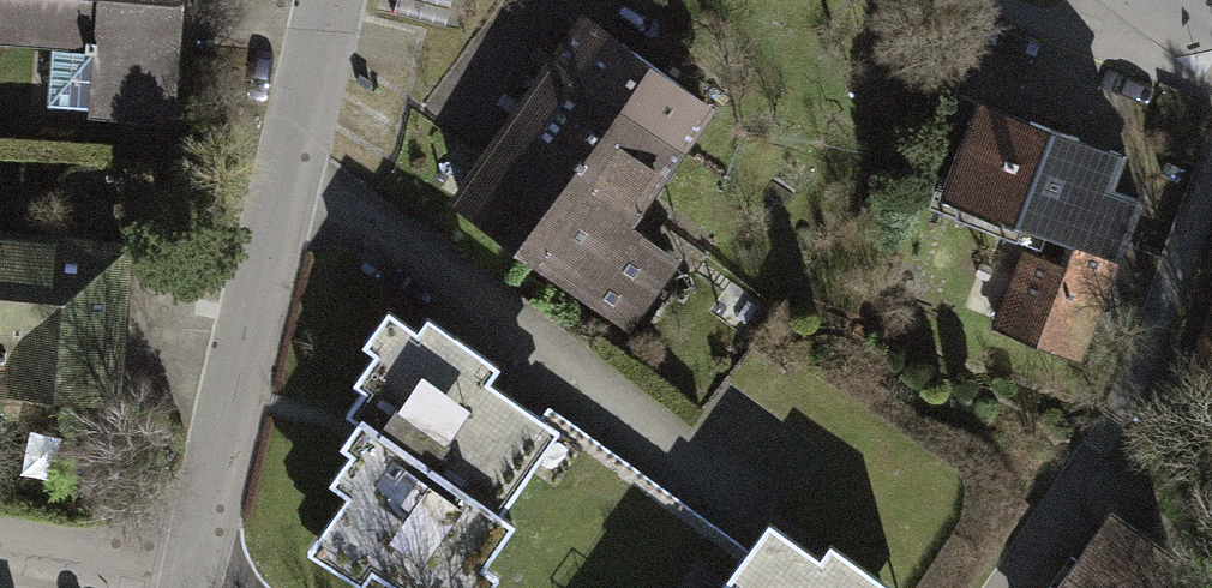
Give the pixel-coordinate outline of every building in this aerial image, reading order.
[(0,33),(0,44),(91,51),(85,124),(178,131),(187,0),(2,0),(0,33)] [(692,115),(580,31),(430,230),(629,379),(692,296),(605,231),(692,115)] [(1170,175),(987,107),(943,223),(1040,259),(1012,333),(1098,365),(1170,175)] [(0,237),(0,393),(117,409),(138,255),(0,237)] [(1198,346),(1211,351),(1211,303),(1198,346)] [(390,330),(369,358),(378,364),(360,395),(367,403),(353,426),(361,434),(342,458),(353,462),(333,492),(351,506),(323,545),(389,587),(496,587),(534,539),(523,531),(583,455),(390,330)] [(1117,521),(1067,587),(1207,587),(1117,521)] [(765,532),(727,587),(848,587),(765,532)]
